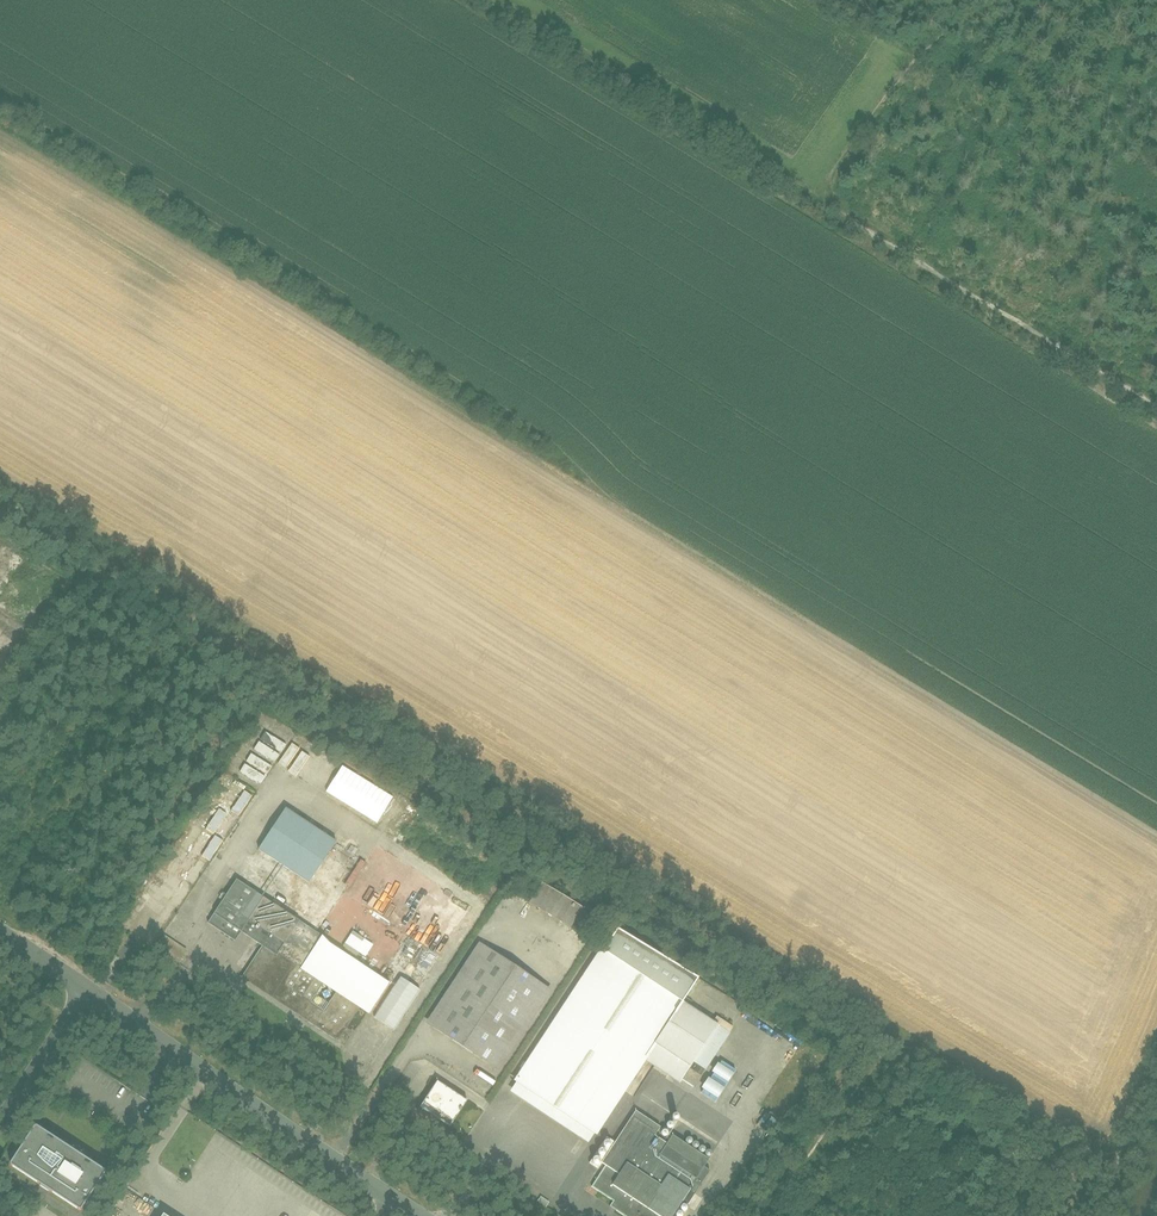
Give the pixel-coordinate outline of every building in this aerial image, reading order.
[(337,765),(322,792),(377,823),(392,796),(337,765)] [(210,864),(247,795),(226,783),(200,832),(198,831),(185,855),(194,860),(183,880),(195,886),(208,863),(210,864)] [(337,843),(288,812),(261,854),(311,885),(337,843)] [(351,887),(363,861),(357,858),(345,884),(351,887)] [(335,1040),(379,975),(238,880),(209,923),(233,939),(240,928),(265,944),(242,977),(335,1040)] [(541,883),(529,903),(569,928),(582,908),(541,883)] [(350,930),(342,943),(364,956),(372,943),(350,930)] [(478,942),(433,1010),(425,1022),(500,1074),(553,991),(478,942)] [(705,1030),(661,1000),(597,957),(515,1079),(590,1129),(638,1058),(669,1079),(683,1058),(699,1069),(727,1027),(713,1018),(705,1030)] [(394,1031),(419,990),(396,976),(371,1017),(394,1031)] [(697,1090),(717,1102),(735,1070),(715,1059),(697,1090)] [(466,1101),(437,1081),(420,1107),(450,1127),(466,1101)] [(708,1159),(634,1111),(614,1142),(606,1137),(593,1157),(605,1165),(591,1186),(613,1200),(610,1205),(626,1215),(653,1215),(655,1214),(658,1215),(671,1215),(681,1201),(687,1204),(709,1171),(703,1167),(708,1159)] [(79,1207),(104,1169),(39,1126),(14,1164),(79,1207)]
